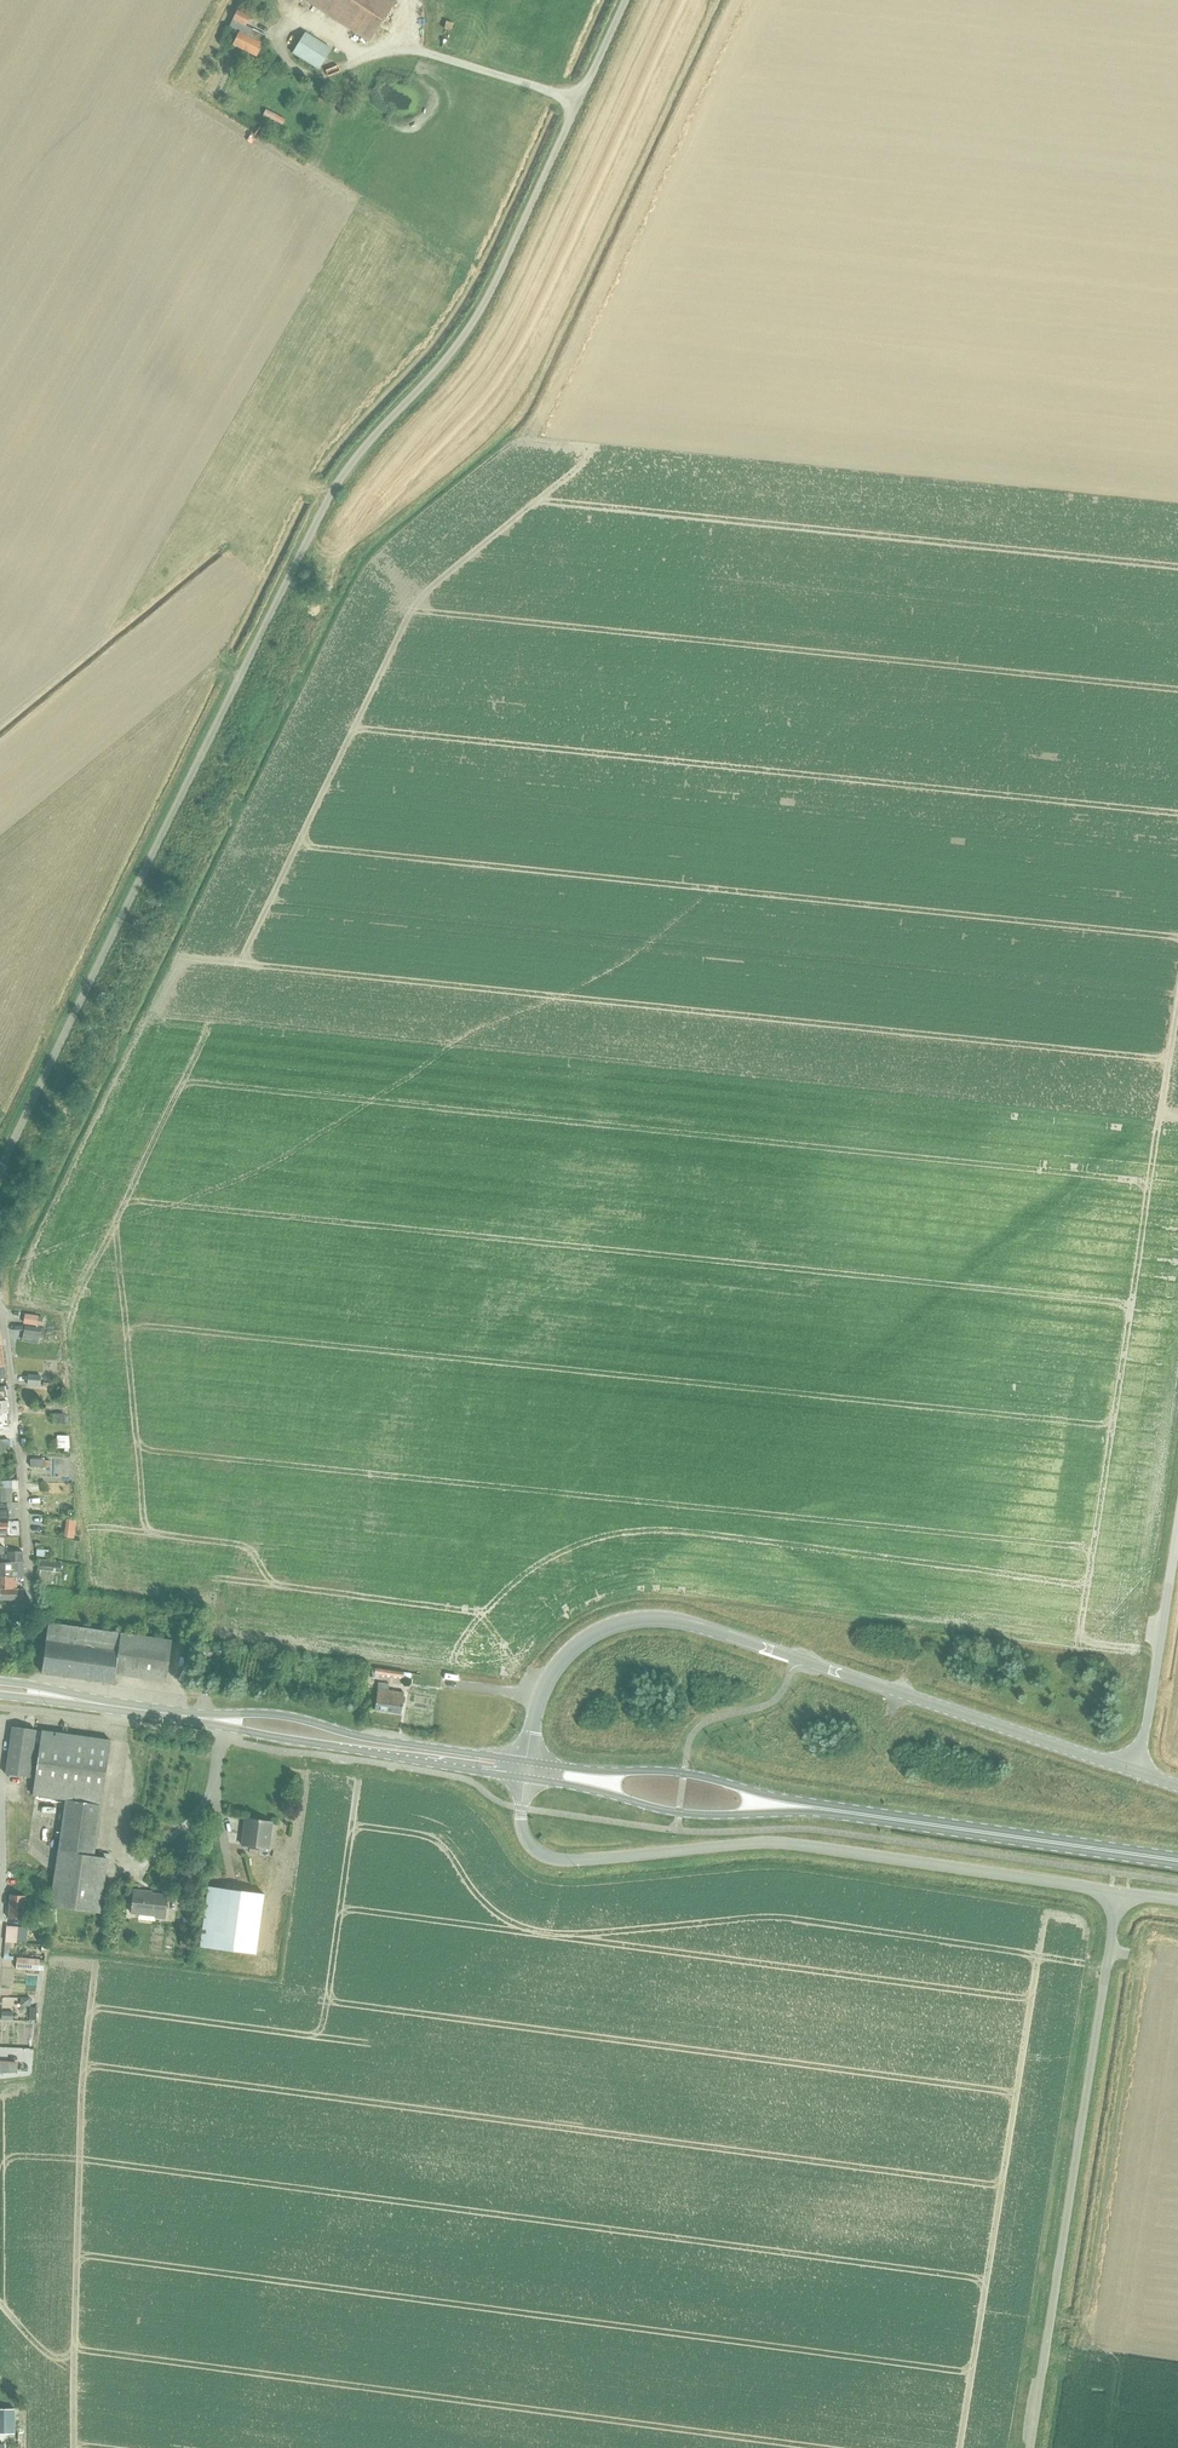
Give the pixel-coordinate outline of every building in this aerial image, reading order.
[(369,43),(395,2),(392,0),(302,0),(369,43)] [(227,28),(237,33),(232,45),(257,57),(266,36),(245,26),(249,18),(235,12),(227,28)] [(292,54),(318,70),(331,49),(305,33),(292,54)] [(265,110),(262,115),(281,126),(284,121),(265,110)] [(26,1314),(24,1322),(37,1324),(38,1316),(26,1314)] [(25,1326),(22,1339),(39,1341),(40,1335),(44,1336),(44,1329),(25,1326)] [(28,1385),(40,1385),(41,1376),(28,1375),(28,1385)] [(8,1413),(7,1401),(0,1402),(0,1413),(8,1413)] [(9,1421),(8,1413),(0,1413),(0,1422),(9,1421)] [(65,1424),(66,1414),(55,1414),(54,1424),(65,1424)] [(9,1439),(10,1439),(9,1430),(0,1431),(0,1440),(9,1439)] [(68,1448),(68,1438),(57,1437),(57,1448),(68,1448)] [(9,1448),(9,1439),(0,1440),(0,1448),(9,1448)] [(7,1489),(11,1488),(11,1481),(0,1481),(0,1484),(0,1489),(7,1489)] [(11,1488),(7,1489),(0,1489),(0,1502),(7,1502),(12,1502),(12,1488),(11,1488)] [(7,1502),(7,1509),(0,1509),(0,1520),(19,1519),(18,1502),(12,1502),(7,1502)] [(66,1519),(65,1528),(75,1529),(76,1521),(66,1519)] [(0,1521),(0,1533),(8,1533),(8,1537),(21,1537),(20,1521),(8,1521),(0,1521)] [(7,1552),(7,1563),(23,1563),(22,1551),(7,1552)] [(60,1573),(61,1562),(39,1559),(37,1570),(60,1573)] [(19,1577),(24,1577),(23,1563),(7,1563),(0,1563),(0,1577),(19,1577)] [(16,1589),(17,1581),(19,1581),(19,1577),(0,1577),(0,1589),(16,1589)] [(0,1589),(0,1600),(23,1600),(24,1589),(16,1589),(0,1589)] [(21,1622),(34,1624),(35,1615),(22,1614),(21,1622)] [(166,1682),(171,1641),(48,1623),(41,1673),(113,1683),(115,1675),(166,1682)] [(373,1673),(411,1679),(411,1673),(374,1667),(373,1673)] [(374,1710),(401,1714),(404,1693),(388,1691),(389,1684),(378,1683),(374,1710)] [(6,1774),(29,1778),(36,1730),(12,1726),(6,1774)] [(65,1800),(65,1805),(72,1806),(73,1801),(101,1805),(110,1740),(42,1731),(32,1795),(65,1800)] [(65,1805),(58,1851),(94,1856),(101,1805),(73,1801),(72,1806),(65,1805)] [(242,1845),(268,1849),(270,1833),(268,1833),(269,1822),(260,1821),(260,1819),(258,1819),(258,1820),(246,1819),(242,1845)] [(94,1856),(58,1851),(50,1906),(99,1913),(107,1858),(94,1856)] [(219,1888),(208,1886),(200,1947),(256,1954),(264,1894),(224,1889),(224,1887),(219,1886),(219,1888)] [(165,1916),(167,1896),(151,1894),(152,1891),(134,1889),(131,1913),(156,1915),(155,1918),(163,1919),(164,1916),(165,1916)] [(8,1918),(23,1919),(25,1896),(10,1895),(8,1918)] [(6,1926),(5,1942),(16,1943),(18,1927),(6,1926)] [(17,1958),(16,1968),(39,1970),(40,1959),(17,1958)] [(20,1998),(20,2006),(30,2006),(30,1998),(20,1998)] [(1,2020),(13,2020),(13,2012),(2,2012),(1,2020)] [(20,2073),(21,2061),(0,2060),(0,2075),(20,2073)] [(0,2408),(0,2433),(1,2433),(14,2433),(14,2408),(0,2408)]
